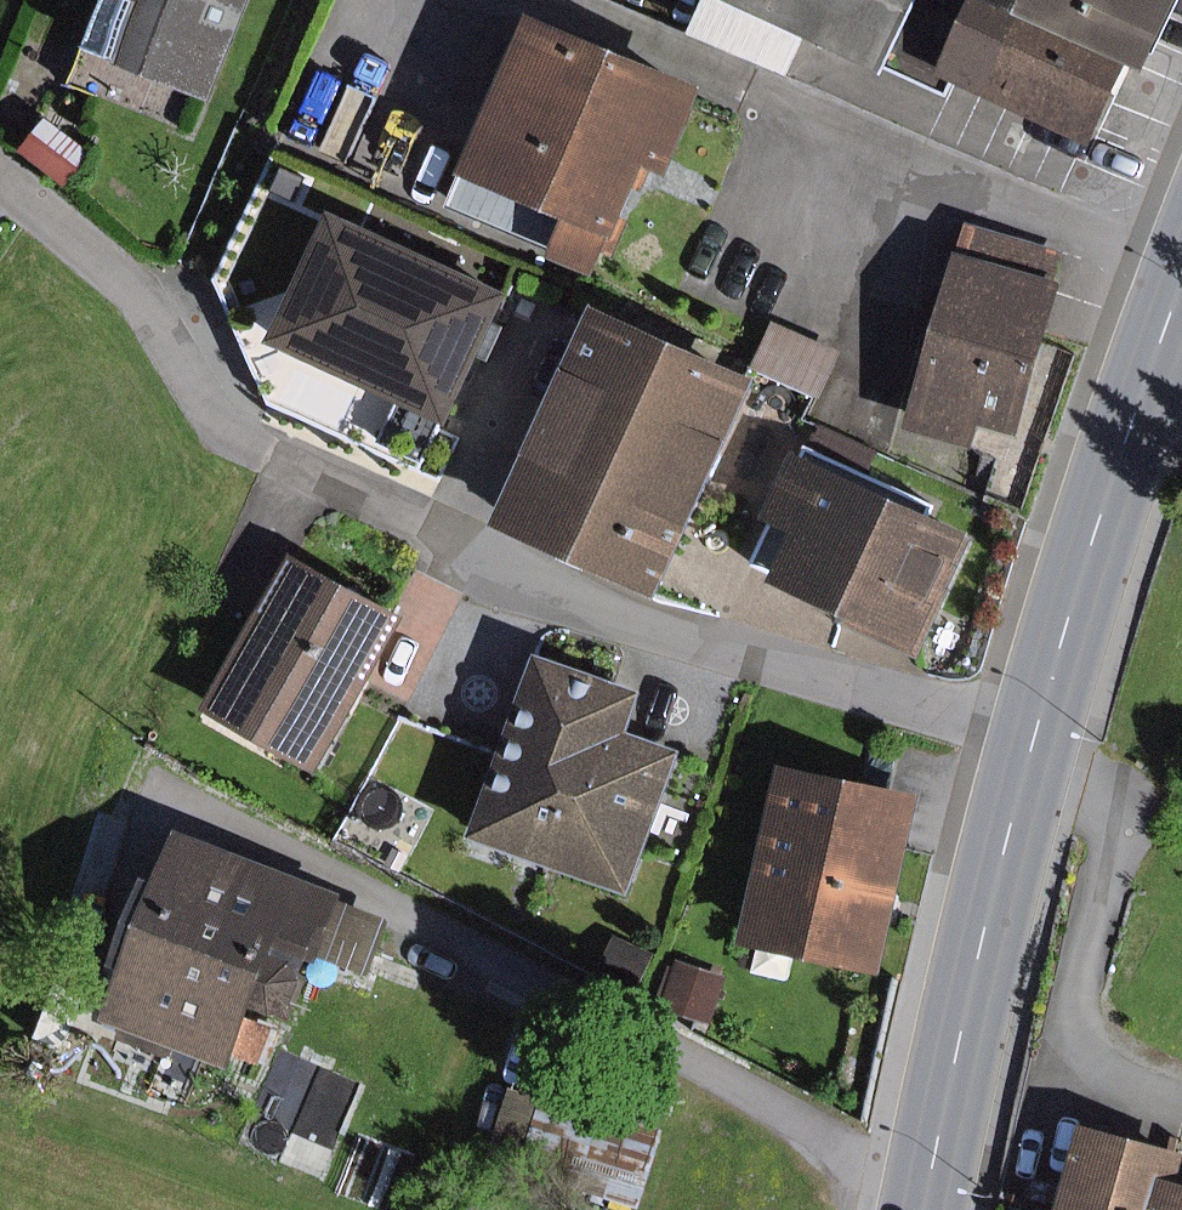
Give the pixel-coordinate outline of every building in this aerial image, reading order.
[(94,49),(216,100),(258,0),(115,0),(94,49)] [(697,32),(791,77),(809,36),(889,73),(924,0),(712,0),(697,32)] [(952,76),(958,80),(1086,140),(1126,55),(1153,0),(988,0),(952,76)] [(719,88),(554,17),(486,175),(584,217),(567,258),(614,279),(662,169),(681,177),(719,88)] [(97,155),(54,119),(27,150),(70,186),(71,186),(97,155)] [(522,292),(343,209),(280,343),(403,400),(384,442),(429,463),(449,420),(460,425),(522,292)] [(1069,251),(973,225),(916,433),(983,451),(990,426),(1031,437),(1073,286),(1061,283),(1069,251)] [(771,379),(611,307),(512,526),(672,597),(771,379)] [(848,351),(779,320),(758,368),(826,398),(848,351)] [(943,503),(816,447),(813,454),(806,451),(776,520),(781,522),(762,565),(790,577),(788,583),(860,615),(854,629),(924,659),(981,531),(939,512),(943,503)] [(325,772),(412,617),(302,557),(216,712),(325,772)] [(652,693),(548,656),(482,839),(639,895),(690,750),(638,732),(652,693)] [(927,794),(791,765),(752,946),(761,948),(756,973),(792,981),(797,955),(888,975),(927,794)] [(246,1072),(271,1008),(305,1021),(330,958),(370,974),(392,919),(353,903),(356,896),(195,833),(176,882),(165,878),(130,967),(138,970),(118,1021),(246,1072)] [(660,953),(618,935),(600,975),(642,994),(660,953)] [(731,976),(683,959),(675,983),(666,1007),(714,1024),(731,976)] [(595,1051),(582,1093),(520,1074),(493,1161),(645,1207),(668,1130),(625,1117),(641,1065),(595,1051)] [(1107,1126),(1083,1209),(1181,1209),(1181,1147),(1107,1126)]
